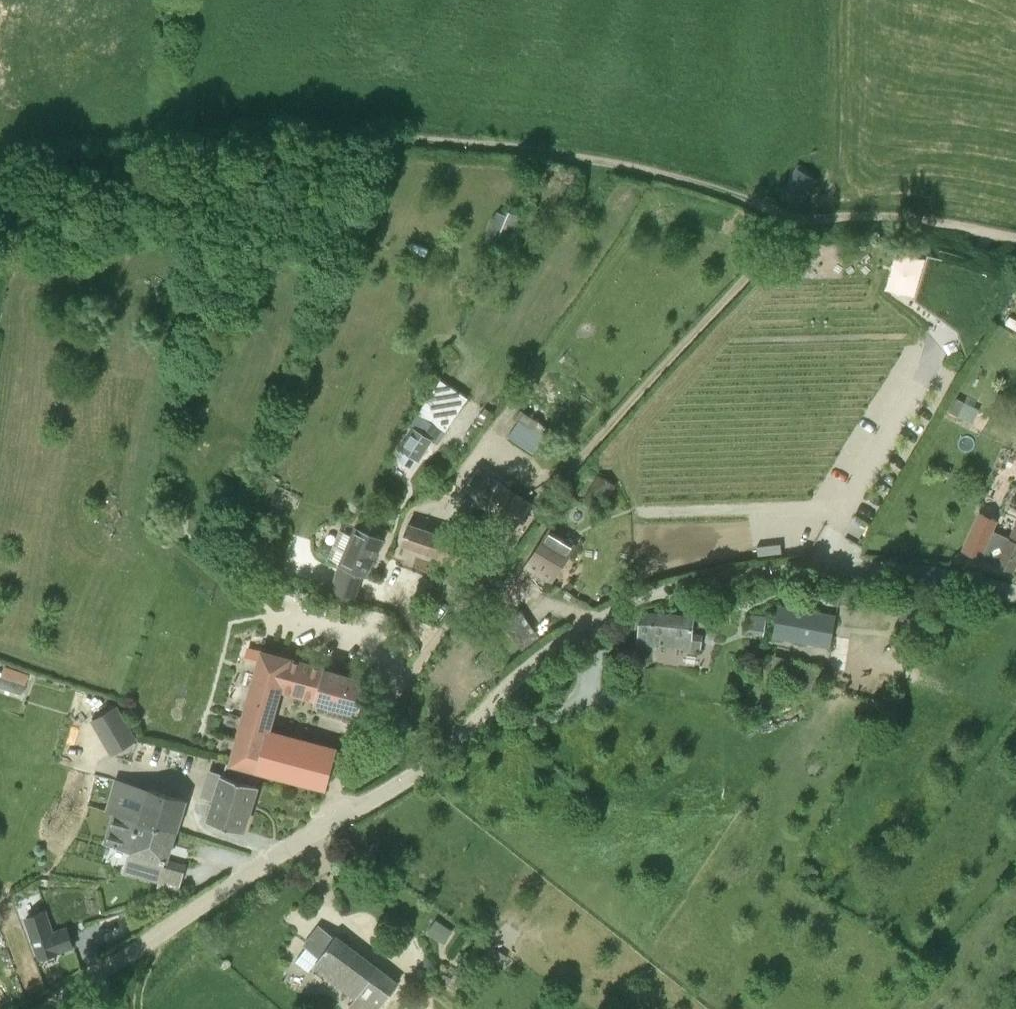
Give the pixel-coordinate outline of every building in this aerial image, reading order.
[(787,196),(810,204),(822,172),(799,164),(787,196)] [(519,217),(508,212),(507,215),(498,211),(486,238),(506,247),(519,217)] [(847,245),(801,244),(800,277),(845,279),(847,245)] [(961,397),(956,410),(976,419),(981,405),(961,397)] [(410,424),(413,426),(399,447),(418,461),(433,439),(439,444),(446,431),(438,425),(444,416),(424,402),(410,424)] [(517,421),(523,411),(520,410),(514,419),(517,421)] [(532,454),(548,429),(523,411),(517,421),(507,436),(532,454)] [(477,469),(466,486),(460,496),(477,507),(480,502),(488,508),(489,507),(503,486),(477,469)] [(599,512),(609,496),(616,485),(597,474),(582,501),(599,512)] [(488,508),(491,509),(508,520),(502,529),(510,534),(531,505),(503,486),(489,507),(488,508)] [(1012,529),(992,521),(977,557),(1011,571),(1015,561),(1015,521),(1012,529)] [(447,537),(408,522),(401,542),(440,555),(446,538),(447,537)] [(364,531),(355,527),(339,564),(347,568),(365,576),(382,540),(364,531)] [(576,545),(549,528),(526,566),(552,582),(576,545)] [(446,538),(440,555),(481,569),(487,551),(447,537),(446,538)] [(836,615),(780,604),(773,638),(830,647),(836,615)] [(523,608),(508,617),(523,643),(538,634),(523,608)] [(638,636),(637,644),(700,650),(702,639),(691,637),(694,618),(655,613),(640,616),(638,636)] [(764,635),(766,616),(746,613),(743,632),(764,635)] [(262,651),(248,703),(276,710),(281,689),(359,711),(368,680),(262,651)] [(0,674),(0,676),(26,685),(28,675),(4,666),(0,674)] [(0,676),(0,688),(22,696),(26,686),(0,676)] [(118,703),(89,720),(110,755),(139,739),(118,703)] [(270,731),(276,710),(248,703),(232,763),(261,771),(326,789),(337,750),(270,731)] [(243,830),(261,771),(232,763),(227,761),(209,820),(243,830)] [(116,778),(106,809),(115,811),(176,831),(185,799),(116,778)] [(115,811),(104,842),(130,849),(125,869),(159,878),(167,860),(164,859),(176,831),(115,811)] [(68,930),(54,935),(47,914),(28,920),(42,958),(74,947),(68,930)] [(439,917),(433,930),(451,939),(457,926),(439,917)] [(376,1008),(378,1008),(385,1000),(397,984),(335,936),(321,926),(306,947),(319,957),(315,962),(376,1008)] [(488,956),(507,962),(511,949),(492,943),(488,956)]
